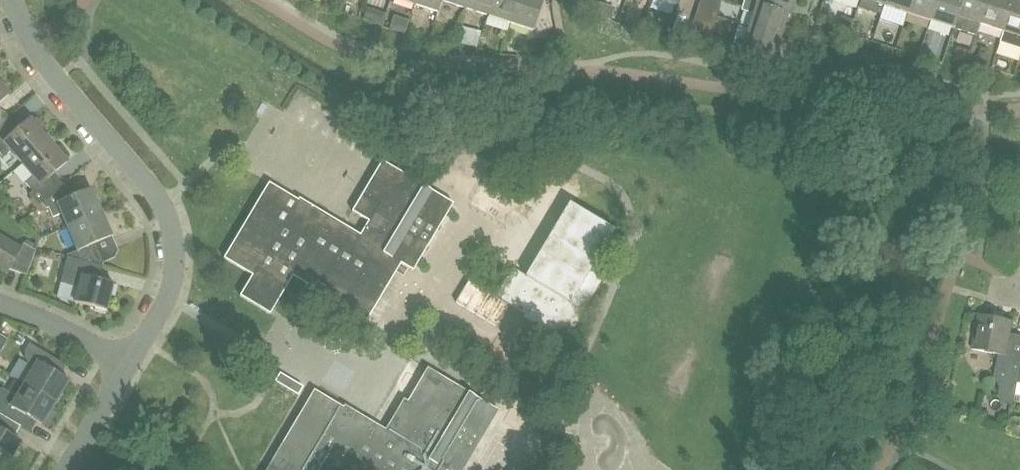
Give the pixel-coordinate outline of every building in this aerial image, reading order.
[(414,5),(438,12),(442,1),(441,1),(441,0),(416,0),(414,5)] [(441,1),(442,1),(464,8),(467,0),(441,0),(441,1)] [(464,8),(487,16),(492,0),(467,0),(464,8)] [(487,16),(510,23),(518,0),(492,0),(487,16)] [(510,23),(534,31),(544,0),(518,0),(510,23)] [(781,38),(788,15),(744,0),(742,7),(744,12),(752,14),(748,27),(781,38)] [(793,0),(744,0),(788,15),(793,0)] [(884,6),(907,13),(911,0),(886,0),(884,6)] [(907,13),(930,21),(937,0),(911,0),(907,13)] [(930,21),(953,29),(957,17),(962,0),(937,0),(930,21)] [(957,17),(953,29),(969,34),(972,22),(980,25),(988,0),(962,0),(957,17)] [(980,25),(1003,32),(1013,0),(988,0),(980,25)] [(1003,32),(999,42),(1019,49),(1019,0),(1013,0),(1003,32)] [(702,46),(704,39),(708,40),(710,32),(695,27),(690,42),(702,46)] [(773,61),(781,38),(748,27),(744,40),(735,38),(732,48),(773,61)] [(975,57),(973,62),(973,64),(988,70),(989,67),(992,60),(990,59),(988,58),(989,56),(979,53),(978,56),(978,57),(976,57),(975,57)] [(10,94),(0,84),(0,103),(10,94)] [(42,132),(45,129),(45,126),(39,119),(35,118),(32,120),(31,119),(14,133),(5,122),(0,126),(0,152),(5,158),(12,152),(22,164),(49,140),(42,132)] [(60,146),(57,149),(49,140),(22,164),(32,176),(25,182),(33,191),(29,194),(39,206),(42,204),(61,187),(51,176),(68,161),(67,160),(70,157),(69,154),(63,147),(60,146)] [(359,237),(269,183),(224,259),(252,276),(240,296),(270,314),(293,275),(335,300),(368,320),(401,264),(413,271),(454,204),(382,161),(362,196),(352,211),(369,221),(359,237)] [(61,214),(68,227),(102,213),(91,189),(74,196),(64,185),(61,187),(42,204),(46,209),(49,207),(54,217),(61,214)] [(513,268),(496,297),(567,339),(606,274),(592,266),(614,230),(570,203),(526,277),(513,268)] [(67,257),(94,264),(102,266),(103,263),(95,244),(112,236),(102,213),(68,227),(78,251),(67,255),(67,257)] [(7,274),(10,269),(27,276),(36,251),(24,244),(21,248),(0,236),(0,270),(7,274)] [(90,278),(94,264),(67,257),(60,283),(78,288),(75,303),(107,311),(114,284),(90,278)] [(456,302),(497,327),(508,307),(467,283),(456,302)] [(1019,373),(1019,343),(1010,341),(1014,321),(979,315),(972,350),(998,355),(994,378),(1000,388),(999,397),(1005,407),(1013,409),(1018,383),(1019,373)] [(8,340),(0,335),(0,353),(8,340)] [(70,381),(57,374),(63,364),(29,344),(25,352),(25,358),(28,363),(34,367),(24,384),(56,404),(70,381)] [(499,411),(427,368),(408,402),(404,399),(384,432),(314,390),(269,466),(267,469),(464,469),(499,411)] [(56,404),(24,384),(17,397),(3,389),(0,390),(0,414),(12,421),(12,422),(20,427),(27,416),(48,429),(57,414),(52,411),(56,404)] [(12,422),(12,421),(0,414),(0,460),(8,464),(22,442),(5,432),(12,422)]
